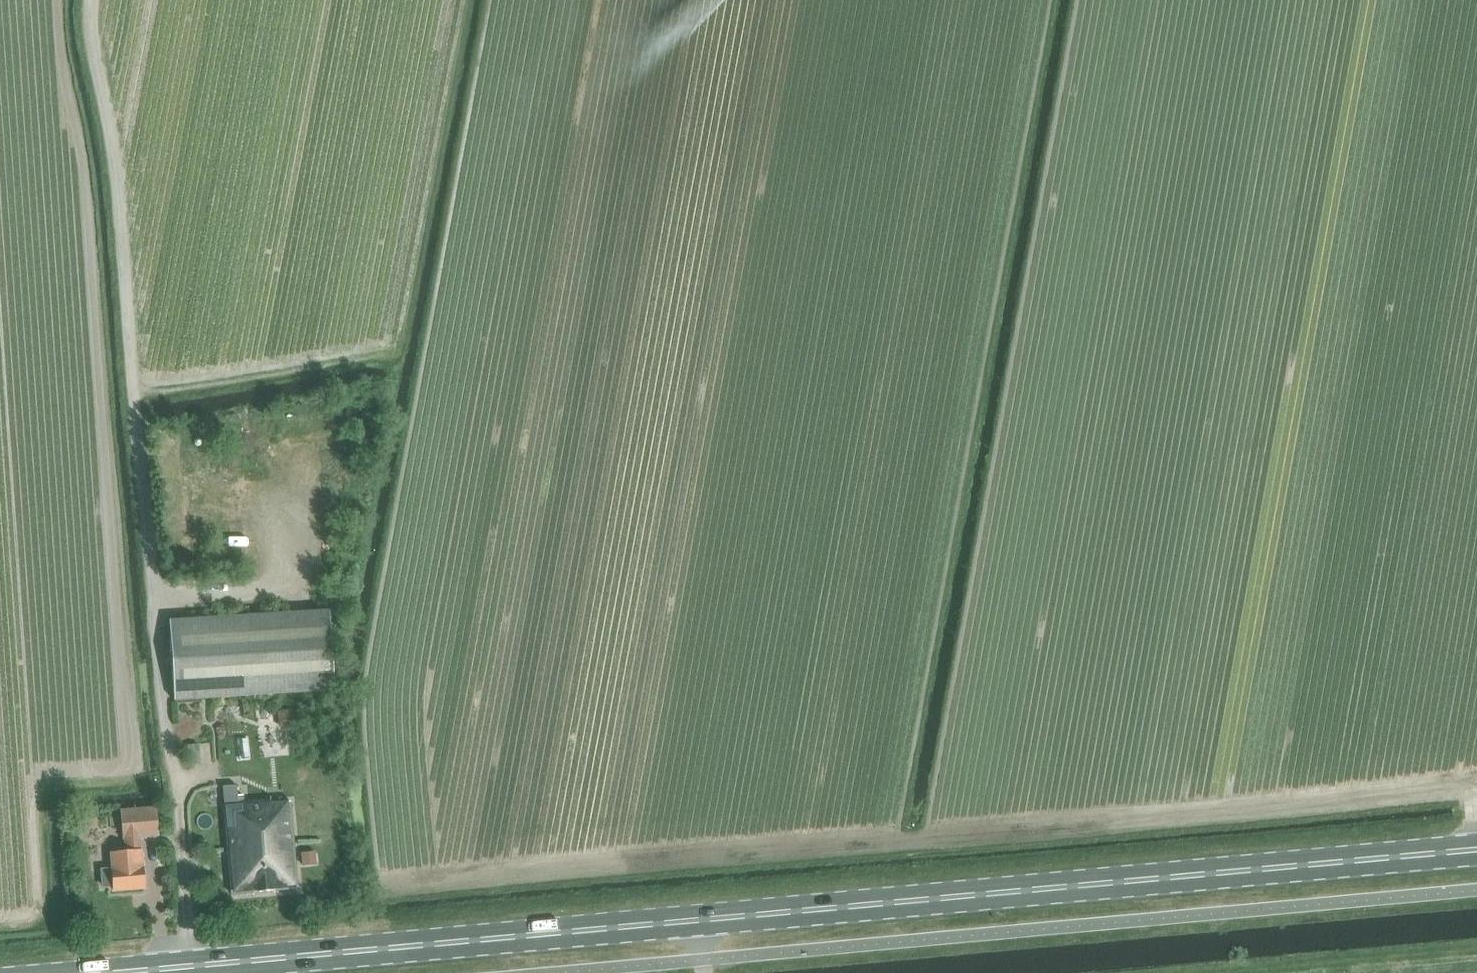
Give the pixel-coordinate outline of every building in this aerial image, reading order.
[(302,404),(291,406),(292,416),(304,413),(302,404)] [(166,619),(171,699),(333,689),(328,608),(166,619)] [(278,727),(295,726),(294,709),(277,711),(278,727)] [(199,743),(186,744),(188,764),(200,763),(199,743)] [(241,794),(236,794),(236,803),(222,804),(231,892),(297,889),(289,800),(270,802),(269,800),(242,802),(241,794)] [(156,806),(119,810),(122,838),(125,837),(126,853),(111,854),(112,868),(100,869),(101,888),(113,887),(114,890),(144,888),(140,836),(159,834),(156,806)] [(315,851),(301,852),(302,864),(316,863),(315,851)]
